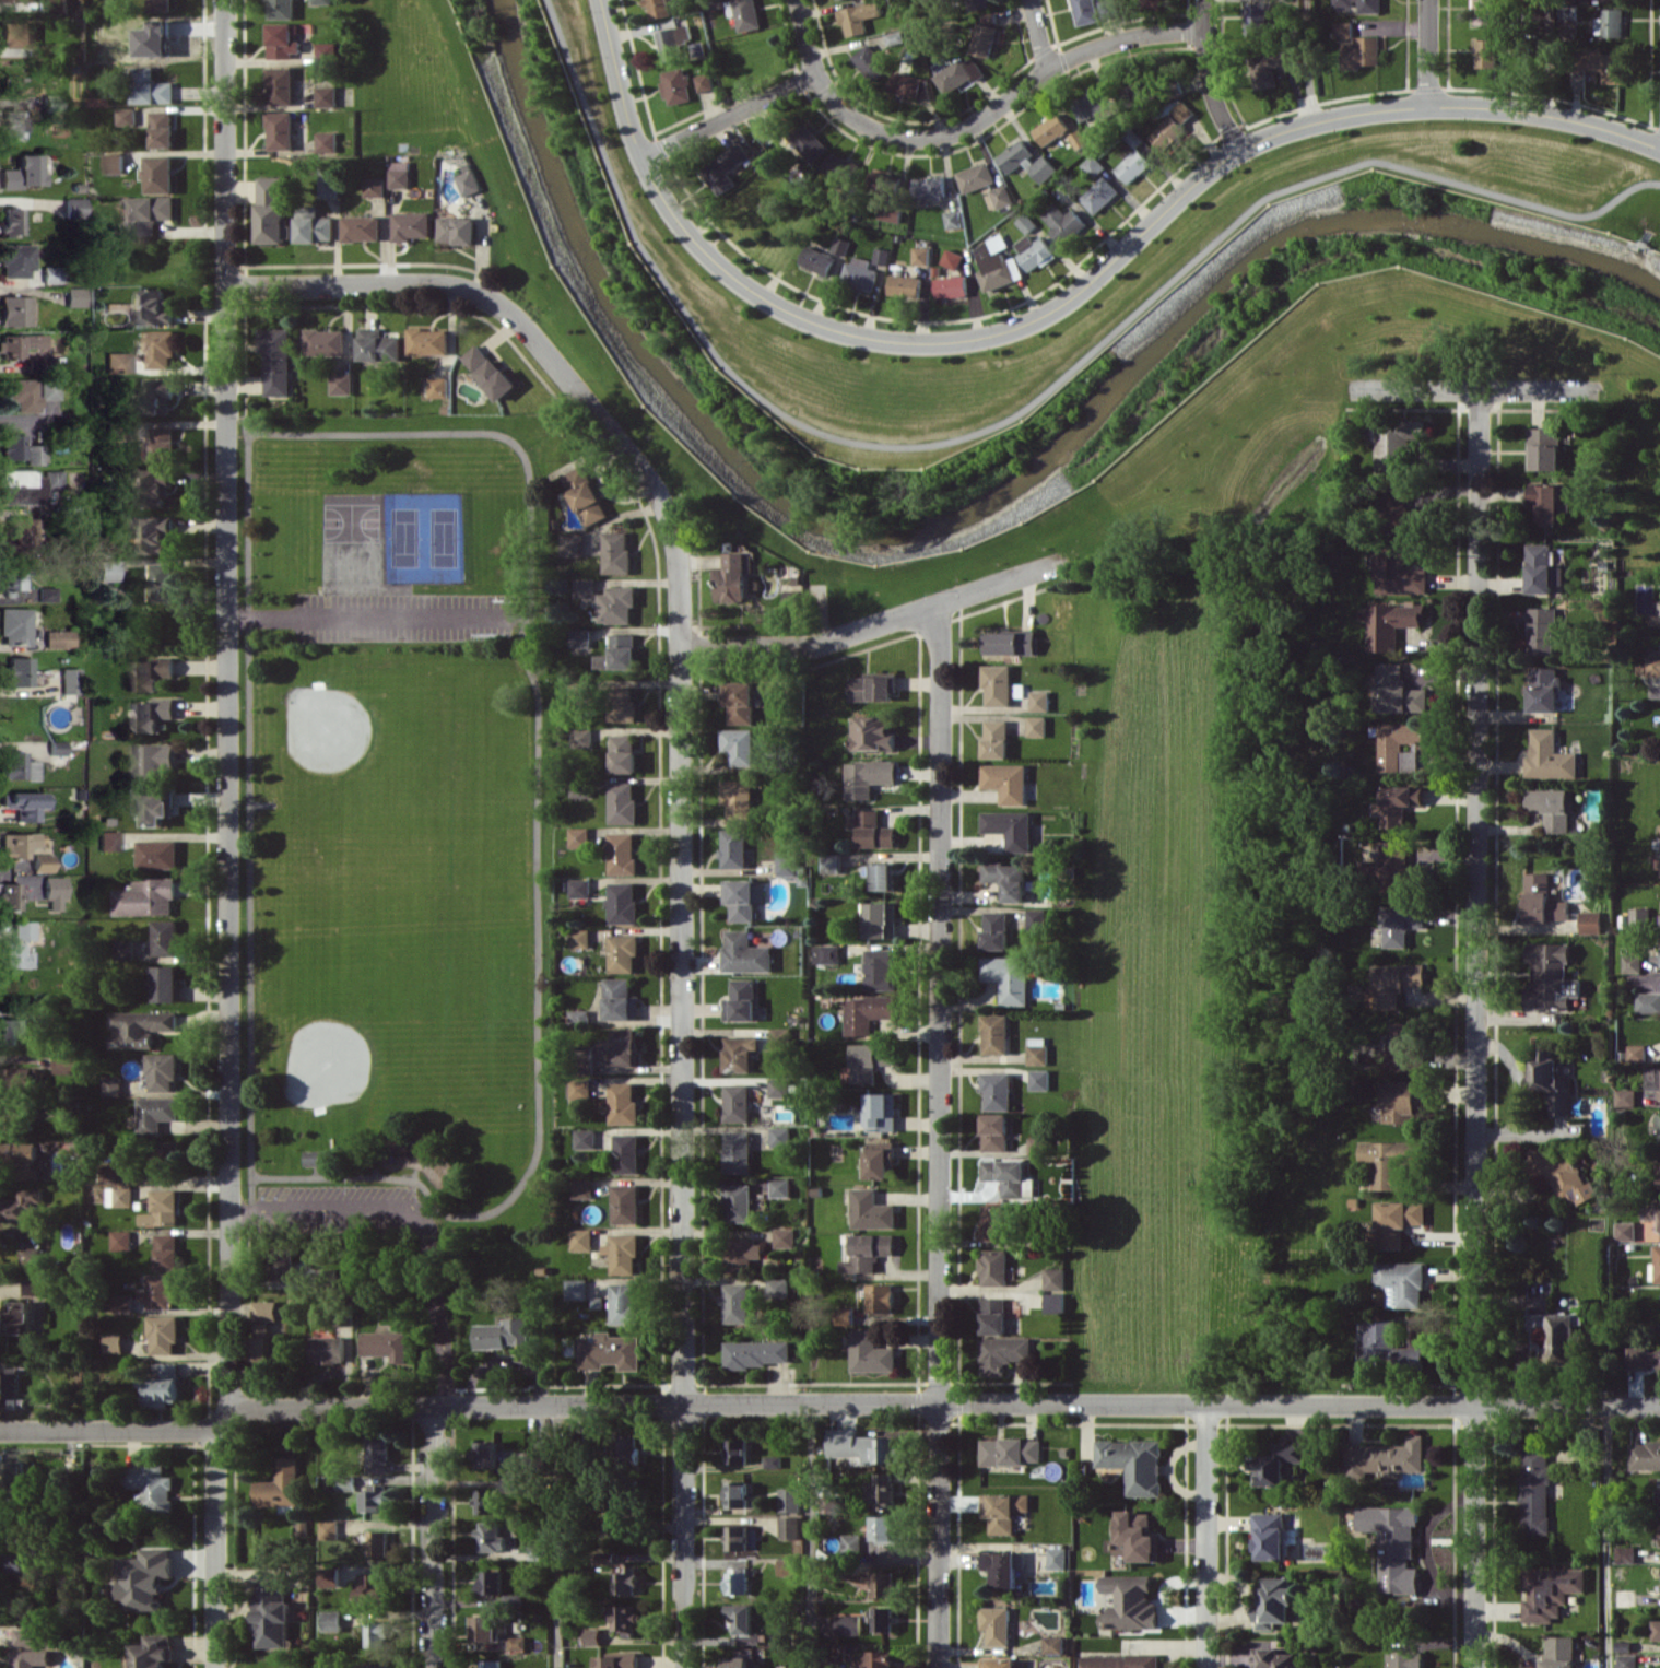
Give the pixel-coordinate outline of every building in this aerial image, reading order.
[(49,10),(59,10),(60,0),(49,0),(49,10)] [(150,12),(172,11),(172,0),(150,0),(150,12)] [(269,19),(295,19),(294,0),(268,0),(269,19)] [(671,7),(676,6),(676,0),(649,0),(652,18),(673,15),(671,7)] [(737,15),(741,32),(763,26),(756,0),(729,0),(726,1),(731,16),(737,15)] [(970,11),(992,5),(990,0),(967,0),(970,11)] [(1100,20),(1095,0),(1072,0),(1079,25),(1100,20)] [(1118,0),(1099,0),(1102,18),(1121,15),(1118,0)] [(1333,6),(1357,6),(1357,12),(1381,12),(1381,0),(1333,0),(1333,6)] [(1473,24),(1503,24),(1503,0),(1472,0),(1473,24)] [(882,15),(879,1),(839,9),(842,24),(846,24),(848,36),(868,32),(866,18),(882,15)] [(1247,35),(1268,35),(1267,2),(1246,2),(1247,35)] [(1577,5),(1560,5),(1560,24),(1577,24),(1577,5)] [(1623,35),(1623,8),(1596,8),(1597,35),(1623,35)] [(998,15),(985,14),(984,23),(976,22),(972,54),(993,57),(998,15)] [(169,55),(169,20),(151,20),(151,28),(138,28),(138,56),(169,55)] [(33,48),(34,22),(0,21),(0,47),(33,48)] [(1353,21),(1334,21),(1335,38),(1353,37),(1353,21)] [(268,59),(293,59),(293,52),(300,52),(300,41),(293,41),(293,23),(268,23),(268,59)] [(664,61),(683,59),(681,42),(693,40),(691,26),(659,30),(664,61)] [(1380,65),(1380,36),(1354,36),(1354,41),(1342,41),(1341,68),(1360,69),(1360,65),(1380,65)] [(1497,67),(1498,39),(1477,39),(1477,67),(1497,67)] [(317,43),(317,59),(337,59),(336,42),(317,43)] [(852,58),(872,84),(892,68),(871,42),(852,58)] [(1603,83),(1623,83),(1623,53),(1602,52),(1602,48),(1581,48),(1580,69),(1603,70),(1603,83)] [(1278,86),(1274,68),(1295,64),(1292,50),(1250,57),(1257,90),(1278,86)] [(945,95),(961,87),(962,89),(985,76),(973,54),(935,74),(945,95)] [(133,103),(173,103),(173,82),(154,82),(154,66),(134,66),(133,103)] [(294,104),(293,67),(268,67),(269,105),(294,104)] [(668,105),(693,100),(688,67),(663,72),(668,105)] [(932,79),(894,71),(890,91),(928,99),(932,79)] [(701,92),(715,89),(712,72),(698,75),(701,92)] [(317,106),(337,106),(337,86),(317,86),(317,106)] [(1082,124),(1117,109),(1107,86),(1072,101),(1082,124)] [(58,110),(59,94),(42,94),(41,109),(58,110)] [(1183,124),(1195,113),(1183,100),(1171,111),(1183,124)] [(117,125),(136,126),(136,108),(118,108),(117,125)] [(2,139),(21,140),(21,110),(3,110),(2,139)] [(150,111),(151,148),(174,147),(173,111),(150,111)] [(293,112),(268,112),(268,149),(293,149),(293,112)] [(1044,146),(1070,130),(1059,113),(1033,129),(1044,146)] [(1189,134),(1174,115),(1149,134),(1165,154),(1189,134)] [(756,128),(764,144),(777,136),(769,121),(756,128)] [(790,139),(814,163),(830,147),(807,123),(790,139)] [(1087,145),(1081,130),(1071,135),(1077,149),(1087,145)] [(338,132),(317,132),(317,151),(337,152),(338,132)] [(1045,154),(1038,160),(1020,139),(997,158),(1010,173),(1024,162),(1042,184),(1058,170),(1045,154)] [(731,172),(753,158),(744,144),(702,169),(719,196),(738,184),(731,172)] [(1152,162),(1138,147),(1115,169),(1130,184),(1152,162)] [(860,165),(834,151),(823,169),(850,184),(860,165)] [(105,173),(124,173),(124,152),(104,153),(105,173)] [(1095,178),(1106,167),(1093,153),(1082,165),(1095,178)] [(38,154),(12,154),(12,168),(0,168),(0,186),(38,186),(38,154)] [(147,193),(174,193),(173,155),(146,156),(147,193)] [(458,175),(465,196),(482,190),(472,162),(462,166),(465,173),(458,175)] [(963,192),(996,183),(990,162),(958,170),(963,192)] [(320,197),(339,198),(339,167),(321,167),(320,197)] [(390,169),(390,187),(411,187),(411,169),(390,169)] [(899,222),(906,176),(875,172),(872,191),(885,193),(881,219),(899,222)] [(1121,191),(1105,175),(1080,198),(1096,215),(1121,191)] [(286,176),(259,176),(259,243),(285,243),(286,176)] [(913,198),(947,197),(946,176),(913,177),(913,198)] [(385,177),(365,178),(365,196),(385,196),(385,177)] [(997,209),(1014,203),(1007,184),(991,190),(997,209)] [(155,234),(155,219),(174,219),(173,196),(129,197),(130,235),(155,234)] [(83,197),(63,197),(63,217),(83,217),(83,197)] [(1073,209),(1068,214),(1057,202),(1043,215),(1055,228),(1051,231),(1065,245),(1088,224),(1073,209)] [(0,235),(20,235),(21,208),(1,207),(0,235)] [(297,241),(335,240),(335,217),(318,217),(318,207),(297,207),(297,241)] [(963,225),(961,210),(946,212),(948,228),(963,225)] [(432,212),(394,212),(395,239),(432,239),(432,212)] [(1028,233),(1038,224),(1027,213),(1017,221),(1028,233)] [(381,216),(344,216),(344,241),(381,240),(381,216)] [(476,244),(477,218),(439,216),(438,242),(476,244)] [(1025,277),(1017,256),(1007,260),(1003,249),(1009,246),(1005,234),(975,246),(984,269),(979,271),(987,292),(1025,277)] [(1036,242),(1030,234),(1016,244),(1022,252),(1019,255),(1032,273),(1057,255),(1043,236),(1036,242)] [(834,250),(848,255),(852,241),(839,236),(834,250)] [(0,244),(0,277),(30,277),(30,244),(0,244)] [(830,276),(839,257),(810,245),(801,263),(830,276)] [(931,247),(915,247),(915,264),(931,264),(931,247)] [(891,249),(877,248),(876,263),(890,264),(891,249)] [(959,270),(965,255),(949,248),(943,263),(959,270)] [(876,290),(880,270),(871,268),(872,259),(851,255),(846,284),(876,290)] [(922,296),(923,276),(892,275),(891,295),(922,296)] [(937,277),(938,297),(969,296),(968,275),(937,277)] [(83,306),(84,287),(65,287),(64,306),(83,306)] [(141,312),(134,312),(134,325),(173,325),(172,297),(165,297),(165,289),(141,289),(141,312)] [(0,296),(0,326),(28,326),(28,296),(0,296)] [(291,328),(260,329),(260,352),(266,352),(267,397),(292,396),(291,328)] [(360,360),(402,359),(401,336),(383,336),(383,328),(360,328),(360,360)] [(305,330),(306,356),(346,355),(346,329),(305,330)] [(408,329),(408,355),(449,355),(449,329),(408,329)] [(146,331),(146,368),(172,368),(171,356),(176,356),(175,330),(146,331)] [(18,358),(18,347),(43,347),(43,334),(0,335),(0,358),(18,358)] [(517,386),(479,342),(462,358),(500,401),(517,386)] [(104,372),(128,373),(129,352),(105,352),(104,372)] [(25,355),(25,372),(42,372),(42,355),(25,355)] [(331,394),(353,395),(354,373),(332,372),(331,394)] [(449,377),(430,377),(431,397),(449,397),(449,377)] [(171,414),(170,399),(174,399),(174,378),(145,379),(145,387),(139,387),(140,415),(171,414)] [(13,411),(38,412),(38,396),(33,395),(33,379),(8,379),(7,401),(14,401),(13,411)] [(56,399),(57,384),(38,384),(38,399),(56,399)] [(1426,421),(1376,421),(1377,471),(1409,470),(1409,438),(1426,438),(1426,421)] [(152,462),(174,462),(174,425),(152,426),(152,462)] [(1560,427),(1529,427),(1528,469),(1560,469),(1560,427)] [(22,459),(22,434),(1,434),(1,459),(22,459)] [(25,464),(44,463),(44,444),(24,444),(25,464)] [(609,516),(585,465),(563,475),(587,527),(609,516)] [(42,476),(33,476),(33,469),(0,469),(0,503),(0,504),(42,503),(42,476)] [(142,507),(166,506),(166,496),(172,496),(171,469),(141,470),(142,507)] [(60,470),(43,470),(43,486),(60,486),(60,470)] [(1560,484),(1530,484),(1530,502),(1535,502),(1534,525),(1559,526),(1560,484)] [(1405,504),(1405,485),(1385,486),(1385,504),(1405,504)] [(1427,532),(1427,508),(1388,507),(1388,521),(1399,521),(1398,531),(1427,532)] [(142,553),(166,553),(166,543),(172,543),(172,516),(130,516),(131,532),(142,531),(142,553)] [(31,517),(5,517),(5,544),(30,545),(31,517)] [(605,574),(631,573),(630,532),(604,532),(605,574)] [(582,533),(561,533),(561,556),(583,556),(582,533)] [(1405,542),(1386,542),(1385,552),(1378,551),(1377,592),(1427,593),(1428,569),(1405,569),(1405,542)] [(1527,593),(1552,593),(1553,585),(1564,585),(1564,566),(1552,566),(1553,543),(1529,543),(1527,593)] [(717,602),(747,602),(748,553),(726,552),(726,567),(717,567),(717,602)] [(96,580),(115,580),(115,562),(97,562),(96,580)] [(150,563),(151,602),(177,601),(176,574),(173,574),(173,563),(150,563)] [(0,567),(0,581),(0,590),(9,590),(8,566),(0,567)] [(575,597),(596,597),(595,578),(575,578),(575,597)] [(599,593),(600,623),(632,623),(632,606),(637,606),(636,586),(608,586),(608,593),(599,593)] [(38,600),(54,601),(55,587),(38,587),(38,600)] [(803,604),(803,590),(786,590),(786,603),(803,604)] [(1398,651),(1398,626),(1424,626),(1424,603),(1412,603),(1412,605),(1369,605),(1368,651),(1398,651)] [(0,607),(0,645),(28,646),(29,608),(0,607)] [(1557,607),(1529,607),(1530,655),(1557,654),(1557,607)] [(591,647),(591,628),(570,628),(570,647),(591,647)] [(72,646),(71,629),(42,630),(43,647),(72,646)] [(1037,630),(988,632),(988,654),(1037,653),(1037,630)] [(636,635),(611,634),(610,655),(594,654),(594,668),(635,669),(636,635)] [(135,660),(135,691),(160,691),(161,678),(175,678),(175,657),(158,656),(158,661),(135,660)] [(1647,656),(1647,664),(1638,664),(1638,675),(1659,675),(1659,656),(1647,656)] [(29,657),(6,657),(5,686),(29,686),(29,657)] [(1427,712),(1427,688),(1404,688),(1404,664),(1377,663),(1377,674),(1368,674),(1368,685),(1375,685),(1375,711),(1427,712)] [(1012,706),(1012,665),(984,665),(983,688),(987,688),(987,706),(1012,706)] [(60,694),(78,693),(77,667),(59,668),(60,694)] [(1530,667),(1529,711),(1557,712),(1558,689),(1560,689),(1561,668),(1530,667)] [(851,700),(893,701),(894,672),(865,672),(864,677),(852,676),(851,700)] [(723,706),(730,706),(731,724),(755,723),(754,681),(722,682),(723,706)] [(637,721),(637,699),(632,699),(632,687),(610,687),(610,721),(637,721)] [(1031,711),(1049,711),(1050,691),(1032,690),(1031,711)] [(161,731),(160,718),(177,718),(177,699),(134,700),(135,732),(161,731)] [(853,716),(854,750),(897,749),(896,731),(890,731),(890,715),(853,716)] [(1047,736),(1047,716),(1028,716),(1028,736),(1047,736)] [(984,758),(1009,758),(1009,720),(985,719),(984,758)] [(1419,751),(1402,751),(1402,742),(1424,742),(1424,724),(1379,723),(1379,771),(1419,771),(1419,751)] [(592,728),(572,729),(572,747),(592,747),(592,728)] [(1577,752),(1557,752),(1556,728),(1532,728),(1532,756),(1526,756),(1526,777),(1578,776),(1577,752)] [(754,729),(722,729),(722,752),(731,752),(731,766),(754,766),(754,729)] [(612,772),(636,772),(636,734),(611,734),(612,772)] [(49,754),(64,754),(64,741),(48,741),(49,754)] [(132,745),(132,777),(175,777),(175,745),(132,745)] [(24,751),(1,751),(0,778),(35,779),(35,760),(23,760),(24,751)] [(897,783),(898,762),(847,760),(845,798),(873,799),(873,783),(897,783)] [(1027,805),(1027,764),(983,764),(983,788),(1002,788),(1001,805),(1027,805)] [(753,780),(723,779),(722,803),(729,804),(728,819),(752,819),(753,780)] [(636,824),(637,782),(610,782),(610,824),(636,824)] [(1405,828),(1406,804),(1424,805),(1424,786),(1383,786),(1382,827),(1405,828)] [(144,825),(163,826),(163,816),(170,816),(170,789),(139,788),(139,813),(144,814),(144,825)] [(1570,832),(1569,789),(1526,790),(1527,812),(1545,812),(1545,833),(1570,832)] [(0,793),(0,807),(13,807),(14,821),(37,821),(37,809),(41,809),(41,792),(0,793)] [(879,809),(858,809),(858,816),(848,816),(848,828),(859,828),(859,846),(896,847),(896,827),(879,826),(879,809)] [(1031,812),(983,811),(982,833),(1007,833),(1007,852),(1031,852),(1031,812)] [(589,847),(589,827),(569,828),(569,847),(589,847)] [(746,828),(722,829),(722,867),(746,867),(746,828)] [(116,850),(116,830),(98,830),(98,850),(116,850)] [(26,847),(36,847),(36,833),(0,833),(0,858),(26,858),(26,847)] [(610,875),(636,874),(636,833),(609,833),(610,875)] [(138,840),(137,868),(177,868),(177,841),(138,840)] [(1408,842),(1383,841),(1382,888),(1419,888),(1420,868),(1407,868),(1408,842)] [(797,875),(796,851),(777,852),(777,875),(797,875)] [(841,854),(823,853),(822,872),(841,873),(841,854)] [(32,871),(51,871),(51,854),(32,854),(32,871)] [(894,890),(894,863),(874,863),(873,890),(894,890)] [(983,863),(983,882),(1002,882),(1002,902),(1026,902),(1027,863),(983,863)] [(1550,873),(1526,873),(1526,920),(1568,921),(1568,901),(1549,901),(1550,873)] [(64,876),(43,877),(43,899),(47,899),(47,911),(60,911),(60,900),(65,900),(64,876)] [(114,915),(172,914),(172,899),(176,899),(176,877),(133,878),(133,889),(114,889),(114,915)] [(570,879),(570,897),(590,897),(590,879),(570,879)] [(731,921),(755,922),(756,902),(764,902),(764,880),(724,880),(723,904),(732,904),(731,921)] [(637,882),(609,882),(609,924),(637,923),(637,882)] [(19,883),(0,883),(0,909),(18,909),(19,883)] [(867,938),(897,937),(896,902),(866,902),(867,938)] [(1408,947),(1407,928),(1425,927),(1425,905),(1383,906),(1384,947),(1408,947)] [(1631,926),(1650,926),(1649,908),(1630,908),(1631,926)] [(1008,911),(984,911),(984,949),(1008,949),(1008,911)] [(1602,933),(1602,911),(1580,911),(1580,933),(1602,933)] [(177,955),(177,920),(153,919),(153,955),(177,955)] [(31,939),(31,921),(11,921),(12,940),(31,939)] [(589,947),(589,929),(570,929),(570,947),(589,947)] [(725,972),(772,971),(772,946),(751,946),(751,930),(724,930),(725,972)] [(609,972),(634,972),(634,955),(638,955),(638,934),(609,935),(609,972)] [(133,939),(113,940),(113,959),(133,959),(133,939)] [(30,951),(18,951),(18,941),(0,942),(0,968),(30,967),(30,951)] [(1581,979),(1567,979),(1567,962),(1570,962),(1571,943),(1527,943),(1527,962),(1530,962),(1529,1008),(1571,1008),(1571,996),(1581,996),(1581,979)] [(814,963),(840,963),(840,944),(814,945),(814,963)] [(897,950),(866,949),(866,990),(897,990),(897,974),(891,974),(891,965),(897,965),(897,950)] [(1641,972),(1641,955),(1623,954),(1623,972),(1641,972)] [(1028,1005),(1029,957),(982,956),(982,981),(1001,981),(1001,1004),(1028,1005)] [(1375,964),(1375,1010),(1400,1010),(1401,985),(1425,985),(1425,965),(1375,964)] [(177,966),(153,966),(152,1001),(177,1002),(177,966)] [(605,1020),(639,1019),(639,995),(631,995),(630,978),(605,978),(605,1020)] [(724,1020),(756,1020),(756,979),(732,979),(732,998),(724,998),(724,1020)] [(1659,1013),(1659,992),(1637,992),(1637,1014),(1659,1013)] [(846,1035),(872,1035),(872,1018),(896,1018),(896,997),(846,996),(846,1035)] [(589,1023),(588,1009),(569,1010),(569,1024),(589,1023)] [(109,1047),(152,1048),(152,1031),(176,1031),(177,1013),(110,1011),(109,1029),(121,1029),(121,1035),(109,1035),(109,1047)] [(1008,1054),(1009,1015),(984,1014),(983,1054),(1008,1054)] [(1387,1070),(1420,1070),(1420,1022),(1394,1022),(1394,1042),(1387,1042),(1387,1070)] [(637,1028),(614,1028),(614,1065),(638,1065),(637,1028)] [(724,1072),(752,1072),(752,1049),(759,1049),(759,1036),(725,1036),(724,1072)] [(1047,1064),(1047,1037),(1028,1037),(1028,1064),(1047,1064)] [(852,1082),(875,1083),(876,1064),(895,1064),(896,1044),(852,1044),(852,1082)] [(1645,1061),(1646,1044),(1628,1044),(1627,1061),(1645,1061)] [(1557,1049),(1532,1049),(1532,1090),(1550,1090),(1550,1114),(1571,1114),(1571,1078),(1557,1078),(1557,1049)] [(178,1054),(149,1053),(148,1091),(172,1091),(173,1080),(177,1081),(178,1054)] [(54,1073),(78,1072),(78,1055),(54,1056),(54,1073)] [(34,1088),(33,1067),(0,1068),(0,1089),(34,1088)] [(1659,1090),(1659,1101),(1659,1067),(1646,1067),(1646,1090),(1659,1090)] [(1049,1069),(1030,1069),(1030,1090),(1049,1090),(1049,1069)] [(1011,1072),(982,1072),(982,1090),(986,1091),(986,1110),(1011,1110),(1011,1072)] [(121,1095),(122,1075),(103,1075),(102,1095),(121,1095)] [(769,1097),(790,1097),(789,1078),(769,1078),(769,1097)] [(591,1097),(590,1079),(570,1080),(571,1098),(591,1097)] [(1425,1083),(1384,1082),(1383,1123),(1417,1123),(1417,1108),(1424,1109),(1425,1083)] [(634,1083),(610,1083),(610,1124),(639,1124),(638,1100),(634,1100),(634,1083)] [(750,1121),(750,1084),(725,1084),(725,1122),(750,1121)] [(1635,1106),(1635,1089),(1616,1089),(1616,1106),(1635,1106)] [(896,1093),(867,1093),(867,1131),(896,1131),(896,1093)] [(161,1135),(160,1120),(179,1120),(178,1097),(138,1099),(139,1135),(161,1135)] [(1007,1113),(982,1114),(983,1151),(1008,1150),(1007,1113)] [(790,1127),(771,1127),(771,1147),(791,1146),(790,1127)] [(575,1148),(595,1149),(596,1129),(575,1129),(575,1148)] [(751,1173),(750,1131),(725,1131),(725,1173),(751,1173)] [(615,1173),(639,1172),(638,1134),(614,1135),(615,1173)] [(178,1141),(153,1142),(154,1178),(179,1177),(178,1141)] [(895,1142),(868,1141),(867,1178),(890,1179),(890,1166),(895,1166),(895,1142)] [(1404,1190),(1403,1163),(1420,1163),(1420,1141),(1360,1142),(1360,1161),(1372,1161),(1373,1190),(1404,1190)] [(38,1179),(39,1143),(1,1143),(1,1168),(17,1169),(16,1178),(38,1179)] [(1599,1193),(1592,1180),(1586,1183),(1572,1156),(1559,1162),(1552,1146),(1526,1159),(1536,1178),(1546,1173),(1565,1210),(1599,1193)] [(307,1164),(328,1164),(327,1150),(306,1151),(307,1164)] [(101,1182),(118,1182),(117,1161),(100,1161),(101,1182)] [(771,1197),(791,1197),(791,1178),(771,1178),(771,1197)] [(593,1198),(593,1179),(571,1180),(572,1199),(593,1198)] [(613,1224),(640,1224),(639,1184),(613,1185),(613,1224)] [(751,1184),(724,1185),(725,1222),(751,1221),(751,1184)] [(131,1187),(107,1187),(107,1206),(131,1206),(131,1187)] [(853,1188),(853,1228),(896,1227),(896,1203),(877,1204),(877,1187),(853,1188)] [(20,1189),(19,1198),(2,1198),(2,1209),(0,1209),(0,1221),(32,1222),(32,1202),(43,1202),(43,1190),(20,1189)] [(139,1225),(178,1225),(178,1190),(152,1190),(153,1212),(139,1213),(139,1225)] [(1404,1249),(1404,1224),(1424,1224),(1425,1202),(1376,1201),(1376,1248),(1404,1249)] [(1005,1204),(982,1204),(982,1241),(1005,1240),(1005,1204)] [(1658,1218),(1658,1233),(1659,1233),(1659,1206),(1642,1207),(1642,1219),(1658,1218)] [(1616,1240),(1635,1240),(1635,1222),(1616,1222),(1616,1240)] [(571,1251),(592,1250),(592,1228),(571,1228),(571,1251)] [(775,1247),(795,1248),(796,1228),(775,1228),(775,1247)] [(131,1231),(111,1230),(111,1250),(131,1250),(131,1231)] [(178,1270),(178,1233),(156,1233),(155,1269),(178,1270)] [(612,1254),(611,1274),(637,1275),(638,1234),(611,1234),(611,1244),(604,1244),(604,1254),(612,1254)] [(894,1234),(853,1234),(853,1272),(877,1272),(877,1255),(895,1254),(894,1234)] [(763,1244),(752,1244),(753,1238),(729,1237),(728,1270),(752,1270),(752,1259),(763,1260),(763,1244)] [(41,1247),(21,1247),(21,1264),(41,1264),(41,1247)] [(273,1279),(294,1279),(294,1248),(273,1248),(273,1279)] [(1007,1285),(1008,1249),(982,1248),(981,1285),(1007,1285)] [(1375,1287),(1388,1288),(1387,1307),(1423,1308),(1423,1263),(1375,1262),(1375,1287)] [(1045,1289),(1065,1289),(1065,1268),(1045,1267),(1045,1289)] [(174,1273),(149,1274),(149,1290),(141,1291),(141,1301),(149,1301),(149,1309),(175,1308),(174,1273)] [(788,1278),(768,1278),(768,1297),(789,1297),(788,1278)] [(46,1279),(24,1279),(24,1295),(46,1295),(46,1279)] [(588,1279),(566,1279),(565,1299),(587,1299),(588,1279)] [(612,1324),(637,1324),(637,1283),(611,1283),(612,1324)] [(749,1283),(723,1283),(724,1323),(749,1322),(749,1283)] [(894,1284),(867,1284),(867,1312),(894,1312),(894,1284)] [(1064,1312),(1065,1293),(1046,1292),(1045,1312),(1064,1312)] [(114,1311),(133,1312),(134,1296),(115,1295),(114,1311)] [(1005,1334),(1005,1297),(981,1297),(981,1334),(1005,1334)] [(277,1301),(252,1301),(252,1320),(277,1320),(277,1301)] [(1575,1313),(1526,1314),(1526,1329),(1549,1329),(1550,1363),(1576,1363),(1575,1313)] [(179,1342),(179,1315),(149,1316),(150,1354),(175,1354),(175,1342),(179,1342)] [(529,1344),(528,1317),(505,1318),(505,1324),(476,1324),(476,1348),(506,1348),(506,1344),(529,1344)] [(1396,1319),(1365,1320),(1366,1366),(1424,1365),(1423,1346),(1396,1347),(1396,1319)] [(272,1364),(271,1322),(254,1322),(255,1364),(272,1364)] [(852,1371),(896,1371),(895,1347),(876,1347),(876,1330),(851,1330),(852,1371)] [(105,1352),(123,1352),(123,1331),(105,1332),(105,1352)] [(363,1355),(392,1355),(393,1363),(408,1363),(408,1332),(363,1332),(363,1355)] [(640,1370),(639,1336),(611,1336),(611,1333),(580,1334),(581,1369),(603,1369),(603,1363),(619,1363),(619,1370),(640,1370)] [(345,1336),(312,1336),(312,1363),(346,1363),(345,1336)] [(1031,1337),(980,1338),(980,1376),(1004,1376),(1004,1361),(1031,1361),(1031,1337)] [(725,1341),(725,1366),(790,1365),(790,1340),(725,1341)] [(1627,1370),(1639,1370),(1655,1364),(1659,1375),(1659,1348),(1648,1352),(1646,1346),(1626,1347),(1627,1370)] [(178,1363),(152,1362),(152,1377),(142,1376),(141,1404),(178,1405),(178,1363)] [(857,1429),(829,1428),(828,1459),(896,1460),(897,1437),(857,1436),(857,1429)] [(368,1472),(389,1473),(390,1433),(369,1433),(368,1472)] [(1423,1471),(1423,1434),(1407,1434),(1407,1445),(1346,1445),(1346,1477),(1399,1477),(1399,1471),(1423,1471)] [(637,1435),(615,1435),(616,1464),(638,1463),(637,1435)] [(747,1438),(727,1438),(726,1463),(747,1463),(747,1438)] [(981,1463),(1040,1464),(1041,1439),(981,1438),(981,1463)] [(1127,1496),(1161,1496),(1161,1441),(1096,1440),(1096,1467),(1127,1468),(1127,1496)] [(498,1441),(476,1441),(476,1467),(498,1467),(498,1441)] [(1629,1441),(1629,1469),(1659,1469),(1659,1442),(1629,1441)] [(1257,1486),(1285,1486),(1285,1462),(1307,1462),(1307,1442),(1274,1442),(1274,1455),(1250,1455),(1250,1469),(1257,1470),(1257,1486)] [(1522,1534),(1550,1534),(1550,1447),(1522,1447),(1522,1534)] [(299,1505),(298,1456),(278,1457),(278,1481),(255,1481),(256,1506),(299,1505)] [(780,1456),(764,1456),(764,1467),(780,1467),(780,1456)] [(24,1461),(8,1462),(8,1491),(25,1490),(24,1461)] [(165,1465),(129,1465),(128,1488),(144,1488),(144,1501),(173,1501),(173,1476),(165,1476),(165,1465)] [(894,1473),(874,1473),(874,1488),(869,1488),(869,1509),(893,1510),(894,1473)] [(327,1490),(354,1491),(354,1476),(327,1475),(327,1490)] [(503,1491),(519,1491),(519,1478),(503,1478),(503,1491)] [(726,1507),(747,1507),(747,1481),(727,1481),(726,1507)] [(365,1511),(387,1512),(387,1484),(366,1484),(365,1511)] [(779,1512),(799,1512),(799,1488),(779,1487),(779,1512)] [(497,1488),(477,1488),(477,1514),(497,1513),(497,1488)] [(1030,1510),(1030,1494),(982,1493),(981,1517),(990,1517),(990,1533),(1014,1534),(1015,1510),(1030,1510)] [(1383,1526),(1383,1593),(1419,1593),(1419,1568),(1408,1568),(1408,1557),(1414,1557),(1414,1524),(1419,1524),(1419,1507),(1357,1507),(1357,1526),(1383,1526)] [(1159,1561),(1159,1535),(1150,1535),(1150,1511),(1117,1511),(1116,1555),(1129,1555),(1129,1561),(1159,1561)] [(1284,1559),(1285,1513),(1253,1513),(1253,1532),(1257,1532),(1256,1559),(1284,1559)] [(601,1535),(617,1534),(616,1515),(601,1516),(601,1535)] [(897,1515),(873,1516),(873,1544),(898,1543),(897,1515)] [(780,1539),(799,1538),(799,1516),(779,1516),(780,1539)] [(321,1539),(339,1538),(339,1520),(321,1521),(321,1539)] [(506,1550),(506,1535),(501,1535),(501,1521),(480,1521),(480,1550),(506,1550)] [(747,1525),(728,1526),(728,1550),(748,1550),(747,1525)] [(389,1556),(389,1531),(369,1531),(369,1556),(389,1556)] [(861,1534),(841,1533),(841,1553),(860,1553),(861,1534)] [(161,1609),(161,1592),(163,1592),(162,1577),(173,1577),(173,1547),(142,1547),(142,1557),(118,1557),(118,1573),(121,1573),(121,1599),(125,1599),(125,1610),(161,1609)] [(1066,1547),(1048,1547),(1048,1569),(1066,1569),(1066,1547)] [(25,1573),(25,1548),(7,1548),(7,1572),(25,1573)] [(1016,1588),(1017,1552),(982,1551),(982,1569),(993,1569),(993,1587),(1016,1588)] [(796,1559),(779,1559),(779,1575),(796,1575),(796,1559)] [(614,1594),(638,1593),(637,1566),(627,1566),(627,1572),(614,1572),(614,1594)] [(727,1593),(748,1594),(748,1567),(728,1566),(727,1593)] [(340,1568),(320,1567),(319,1585),(339,1586),(340,1568)] [(1586,1568),(1525,1568),(1525,1599),(1524,1599),(1524,1622),(1553,1622),(1553,1616),(1561,1616),(1561,1604),(1568,1604),(1568,1592),(1586,1592),(1586,1568)] [(502,1570),(483,1570),(483,1578),(477,1578),(477,1593),(502,1593),(502,1570)] [(874,1596),(893,1596),(894,1572),(856,1571),(856,1587),(874,1587),(874,1596)] [(385,1600),(385,1573),(359,1574),(359,1601),(385,1600)] [(1150,1575),(1100,1575),(1100,1592),(1116,1592),(1116,1608),(1101,1609),(1101,1628),(1157,1628),(1157,1603),(1150,1603),(1150,1575)] [(1290,1622),(1290,1603),(1292,1603),(1292,1578),(1262,1577),(1262,1612),(1254,1612),(1254,1629),(1274,1629),(1274,1621),(1290,1622)] [(290,1646),(290,1600),(287,1600),(287,1584),(256,1584),(256,1647),(290,1646)] [(614,1630),(625,1630),(625,1637),(639,1636),(638,1613),(636,1613),(636,1604),(614,1604),(614,1630)] [(753,1604),(728,1604),(728,1616),(737,1616),(737,1643),(760,1643),(760,1633),(753,1633),(753,1604)] [(893,1607),(867,1607),(867,1620),(874,1620),(874,1632),(894,1631),(893,1607)] [(987,1646),(1010,1646),(1009,1607),(980,1607),(980,1629),(987,1629),(987,1646)] [(343,1631),(342,1610),(322,1611),(323,1632),(343,1631)] [(474,1615),(473,1640),(499,1641),(500,1615),(474,1615)] [(837,1615),(837,1635),(862,1634),(861,1615),(837,1615)] [(367,1646),(389,1646),(389,1621),(367,1620),(367,1646)] [(17,1627),(16,1646),(47,1647),(48,1628),(17,1627)] [(602,1645),(602,1628),(581,1628),(581,1645),(602,1645)] [(166,1663),(174,1663),(173,1634),(145,1635),(145,1643),(132,1644),(133,1667),(167,1667),(166,1663)] [(1524,1667),(1574,1667),(1574,1636),(1545,1635),(1545,1667),(1524,1667)] [(527,1636),(509,1636),(509,1650),(527,1650),(527,1636)] [(1062,1654),(1063,1636),(1043,1636),(1042,1653),(1062,1654)] [(737,1647),(737,1657),(725,1657),(725,1667),(759,1667),(759,1657),(755,1657),(755,1647),(737,1647)] [(1299,1654),(1280,1653),(1280,1648),(1252,1647),(1252,1667),(1299,1667),(1299,1654)] [(51,1649),(14,1650),(15,1667),(36,1667),(36,1665),(51,1665),(51,1649)] [(854,1667),(892,1667),(892,1651),(854,1652),(854,1667)] [(640,1652),(599,1652),(600,1667),(640,1667),(640,1652)] [(1422,1652),(1385,1652),(1385,1667),(1422,1667),(1422,1652)] [(1082,1667),(1158,1667),(1158,1654),(1082,1654),(1082,1667)] [(1617,1667),(1637,1667),(1636,1654),(1617,1654),(1617,1667)] [(1016,1659),(980,1658),(980,1667),(1015,1667),(1016,1659)] [(502,1660),(482,1660),(482,1667),(502,1667),(502,1660)]
